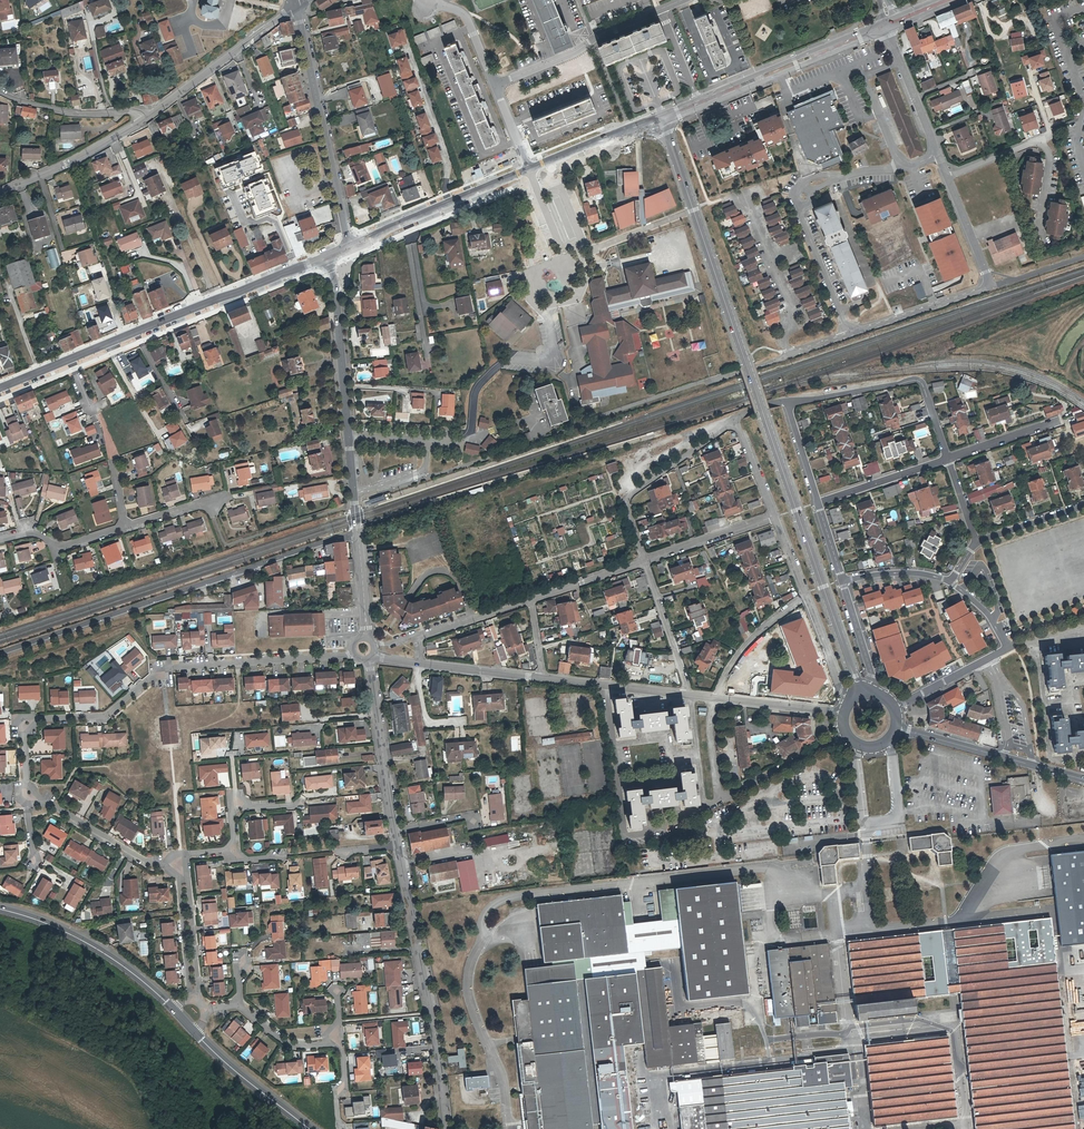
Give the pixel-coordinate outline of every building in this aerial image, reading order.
[(1,18),(1,20),(8,19),(7,16),(13,14),(12,9),(10,9),(8,0),(0,0),(0,18),(1,18)] [(107,0),(104,0),(89,6),(93,16),(111,9),(107,0)] [(208,4),(205,3),(202,14),(217,18),(219,7),(216,6),(218,0),(209,0),(208,4)] [(338,0),(316,0),(315,1),(320,10),(338,0)] [(373,0),(347,7),(349,15),(354,13),(355,15),(365,12),(368,23),(378,20),(373,0)] [(553,54),(572,46),(565,31),(566,31),(564,26),(561,27),(551,1),(553,0),(530,0),(553,54)] [(1007,13),(1001,0),(993,0),(991,1),(998,15),(999,16),(1007,13)] [(71,6),(73,11),(73,14),(81,11),(79,3),(71,6)] [(959,18),(971,13),(967,3),(953,10),(958,21),(959,20),(959,18)] [(61,15),(73,11),(71,6),(60,10),(61,14),(61,15)] [(340,8),(325,11),(328,27),(343,24),(340,8)] [(23,29),(61,14),(60,10),(22,26),(23,29)] [(952,34),(953,38),(958,36),(953,23),(957,22),(958,21),(953,10),(935,17),(940,28),(949,28),(952,34)] [(153,22),(150,13),(144,15),(147,24),(153,22)] [(715,71),(727,67),(722,57),(721,54),(723,54),(722,53),(724,52),(723,50),(720,51),(711,29),(713,29),(712,27),(713,27),(712,24),(710,25),(706,16),(695,21),(715,71)] [(451,20),(446,22),(450,32),(462,27),(458,17),(451,20)] [(168,19),(158,23),(165,41),(175,38),(168,19)] [(86,38),(82,20),(69,23),(73,41),(86,38)] [(362,20),(352,22),(355,34),(364,32),(362,20)] [(278,25),(279,31),(281,38),(293,35),(290,23),(278,25)] [(436,25),(431,27),(434,37),(446,33),(443,23),(436,25)] [(665,40),(659,23),(597,48),(604,66),(633,54),(642,50),(665,40)] [(272,36),(279,31),(278,25),(270,32),(272,36)] [(98,38),(106,37),(104,26),(97,27),(96,30),(98,38)] [(905,30),(915,54),(916,57),(918,56),(925,53),(920,40),(914,26),(905,30)] [(324,52),(338,49),(336,38),(344,36),(346,42),(350,41),(348,35),(349,35),(348,28),(321,34),(324,52)] [(420,31),(415,33),(419,43),(430,38),(427,28),(420,31)] [(398,33),(389,36),(393,48),(402,44),(402,46),(407,44),(402,30),(397,32),(398,33)] [(1014,44),(1012,44),(1013,50),(1025,48),(1022,32),(1012,34),(1013,39),(1014,44)] [(931,36),(920,40),(925,53),(934,49),(935,49),(936,50),(936,51),(948,46),(948,45),(954,42),(953,38),(952,34),(933,42),(931,36)] [(271,43),(266,35),(261,39),(264,48),(271,43)] [(156,49),(155,45),(153,40),(144,44),(147,53),(156,49)] [(166,58),(164,52),(162,46),(161,42),(155,45),(156,49),(147,53),(145,54),(143,54),(146,65),(166,58)] [(162,46),(164,52),(167,51),(177,47),(175,42),(162,46)] [(121,43),(101,51),(107,65),(126,57),(121,43)] [(291,44),(281,46),(284,59),(294,57),(291,44)] [(458,54),(454,45),(443,50),(484,150),(496,145),(491,133),(492,132),(492,131),(493,131),(492,128),(489,129),(481,109),(482,108),(483,111),(487,110),(485,104),(483,105),(482,103),(479,104),(474,93),(478,91),(476,86),(472,88),(470,83),(472,83),(472,82),(473,81),(472,78),(469,79),(460,58),(462,57),(461,56),(463,56),(461,53),(458,54)] [(177,47),(167,51),(173,67),(183,63),(177,47)] [(4,64),(15,62),(14,50),(0,52),(0,66),(4,65),(4,64)] [(1023,62),(1024,65),(1031,62),(1033,68),(1044,64),(1042,57),(1046,56),(1044,50),(1037,52),(1038,55),(1029,58),(1029,55),(1021,57),(1023,62)] [(422,66),(435,61),(431,53),(419,58),(422,66)] [(265,57),(255,61),(262,78),(272,75),(265,57)] [(402,80),(410,77),(409,73),(411,72),(407,59),(398,62),(402,75),(401,76),(402,80)] [(110,66),(111,69),(110,69),(114,80),(130,74),(126,63),(124,60),(110,66)] [(49,84),(54,83),(58,83),(56,70),(42,72),(44,85),(49,84)] [(978,75),(981,84),(983,84),(986,94),(997,91),(991,71),(978,75)] [(1048,71),(1040,74),(1042,79),(1039,80),(1043,90),(1053,87),(1049,77),(1050,77),(1048,71)] [(881,84),(882,88),(911,159),(925,154),(891,72),(878,77),(881,84)] [(224,78),(230,93),(232,92),(234,98),(245,94),(237,73),(224,78)] [(290,105),(291,105),(294,104),(304,100),(298,80),(296,73),(281,78),(290,105)] [(396,94),(390,73),(377,77),(383,97),(396,94)] [(410,77),(402,80),(407,92),(414,89),(416,88),(419,87),(416,79),(414,80),(412,81),(410,77)] [(283,95),(278,79),(274,80),(276,86),(272,87),(276,98),(283,95)] [(968,79),(962,81),(967,95),(973,92),(968,79)] [(921,83),(924,90),(931,87),(928,80),(921,83)] [(1012,83),(1013,89),(1014,88),(1016,97),(1026,95),(1023,81),(1012,83)] [(348,87),(352,100),(353,99),(355,107),(367,104),(361,83),(348,87)] [(221,103),(214,87),(201,93),(208,109),(221,103)] [(944,95),(951,92),(949,87),(939,91),(940,94),(943,93),(944,95)] [(415,93),(414,89),(407,92),(408,96),(409,96),(414,109),(422,106),(418,93),(415,93)] [(831,94),(836,106),(839,105),(836,98),(833,89),(799,103),(800,106),(831,94)] [(148,91),(150,95),(153,104),(158,101),(155,92),(151,90),(148,91)] [(948,104),(949,105),(962,100),(958,90),(951,92),(944,95),(938,98),(931,100),(935,111),(942,108),(941,107),(948,104)] [(71,97),(71,101),(72,106),(73,106),(80,105),(78,94),(76,94),(76,96),(71,97)] [(800,106),(787,111),(789,117),(806,158),(819,163),(839,154),(829,130),(843,124),(836,106),(831,94),(800,106)] [(144,104),(153,104),(150,95),(143,96),(144,104)] [(1058,96),(1047,100),(1049,105),(1050,104),(1054,115),(1064,111),(1060,100),(1059,101),(1058,96)] [(200,109),(196,98),(183,104),(187,114),(188,113),(200,109)] [(534,128),(535,130),(536,130),(538,137),(591,116),(592,117),(595,115),(589,98),(585,100),(586,102),(533,123),(535,128),(534,128)] [(308,99),(304,100),(294,104),(297,113),(310,109),(308,99)] [(290,105),(282,107),(285,115),(291,112),(290,108),(291,108),(291,105),(290,105)] [(991,110),(997,125),(996,126),(995,128),(997,134),(999,134),(1002,133),(1012,129),(1003,106),(991,110)] [(29,109),(17,107),(15,115),(35,120),(37,111),(31,110),(31,108),(30,107),(29,109)] [(358,116),(370,113),(368,108),(357,111),(358,116)] [(200,109),(188,113),(189,116),(194,113),(196,117),(202,114),(200,109)] [(234,118),(236,122),(241,120),(245,129),(248,128),(252,137),(264,132),(260,123),(268,120),(263,110),(246,118),(244,113),(234,118)] [(1034,112),(1027,114),(1032,128),(1039,126),(1034,112)] [(358,116),(361,125),(357,126),(360,136),(375,132),(370,113),(358,116)] [(175,128),(184,124),(180,114),(171,119),(175,128)] [(1027,114),(1020,117),(1025,131),(1032,128),(1027,114)] [(428,134),(430,133),(428,129),(430,128),(426,115),(417,118),(422,131),(421,132),(422,136),(428,134)] [(770,148),(789,141),(779,115),(755,125),(760,138),(711,158),(717,171),(719,170),(722,179),(774,158),(770,148)] [(289,127),(289,128),(298,124),(299,124),(297,117),(287,121),(289,127)] [(160,134),(154,119),(147,124),(153,137),(160,134)] [(167,119),(165,120),(166,121),(158,124),(162,134),(175,128),(171,119),(168,120),(167,119)] [(222,120),(211,125),(213,129),(218,127),(224,141),(229,140),(231,134),(234,133),(229,122),(224,124),(222,120)] [(79,137),(79,124),(61,125),(61,138),(79,137)] [(959,141),(963,151),(974,146),(970,136),(969,137),(965,126),(953,131),(957,141),(959,141)] [(175,128),(162,134),(163,136),(176,130),(175,128)] [(282,137),(286,148),(303,142),(298,130),(290,132),(291,134),(282,137)] [(422,136),(426,148),(433,145),(439,143),(436,135),(433,136),(431,137),(430,133),(428,134),(422,136)] [(853,142),(848,145),(855,157),(862,154),(869,149),(862,137),(857,140),(855,138),(852,141),(853,142)] [(139,144),(138,142),(132,145),(136,154),(142,152),(144,155),(153,151),(148,139),(139,144)] [(264,147),(260,139),(257,140),(262,152),(267,150),(265,146),(264,147)] [(371,145),(371,143),(342,151),(344,157),(369,151),(368,146),(371,145)] [(433,146),(426,148),(428,153),(429,152),(434,165),(442,162),(438,148),(435,149),(434,145),(433,146)] [(40,150),(22,150),(22,160),(40,160),(40,150)] [(382,152),(374,155),(377,163),(385,161),(382,152)] [(819,163),(822,171),(843,163),(839,154),(819,163)] [(256,156),(219,169),(225,184),(262,171),(256,156)] [(1040,186),(1041,182),(1039,179),(1040,176),(1042,175),(1042,170),(1041,170),(1042,166),(1042,163),(1034,161),(1035,158),(1029,157),(1029,161),(1027,160),(1026,165),(1025,169),(1023,169),(1021,182),(1023,182),(1023,187),(1022,191),(1025,191),(1024,195),(1029,196),(1030,192),(1037,193),(1038,190),(1039,186),(1040,186)] [(122,173),(119,165),(111,169),(106,158),(92,163),(95,169),(97,168),(100,170),(102,175),(107,173),(109,178),(122,173)] [(362,164),(364,164),(366,163),(364,158),(349,163),(357,184),(358,185),(368,181),(370,180),(368,175),(366,176),(362,164)] [(386,164),(378,166),(381,174),(389,172),(386,164)] [(631,169),(616,169),(617,184),(623,184),(624,196),(638,196),(638,200),(634,200),(614,209),(615,213),(612,214),(616,227),(618,226),(620,230),(636,223),(635,224),(640,224),(640,222),(639,218),(642,218),(645,218),(645,219),(676,206),(668,188),(644,197),(644,190),(641,190),(638,190),(637,171),(632,171),(631,169)] [(156,195),(165,191),(158,175),(144,181),(147,189),(149,193),(151,197),(156,195)] [(403,179),(405,185),(400,187),(405,202),(419,197),(412,176),(403,179)] [(264,178),(247,184),(259,215),(276,209),(264,178)] [(199,193),(193,179),(180,184),(185,197),(193,193),(194,195),(199,193)] [(101,188),(105,199),(123,192),(119,181),(101,188)] [(589,197),(601,194),(598,181),(585,185),(589,197)] [(348,197),(355,195),(352,184),(346,185),(348,197)] [(363,199),(366,197),(371,209),(375,208),(376,210),(378,209),(377,207),(378,206),(381,214),(382,214),(386,212),(386,211),(390,210),(390,211),(401,206),(392,187),(387,189),(385,184),(384,184),(378,186),(377,187),(367,190),(361,193),(363,199)] [(54,189),(57,195),(58,199),(63,197),(63,198),(68,197),(73,195),(70,186),(65,187),(64,188),(60,189),(60,187),(55,189),(54,189)] [(891,187),(862,199),(866,208),(862,209),(866,220),(870,218),(872,223),(882,219),(881,218),(890,214),(890,215),(901,211),(891,187)] [(941,197),(914,207),(944,281),(971,271),(941,197)] [(771,198),(763,201),(764,206),(763,206),(767,217),(766,218),(769,225),(777,221),(780,220),(777,213),(776,214),(774,210),(776,209),(771,198)] [(1065,226),(1066,213),(1064,213),(1065,208),(1065,204),(1063,203),(1064,200),(1058,199),(1058,203),(1050,202),(1050,205),(1049,209),(1048,209),(1047,213),(1049,215),(1048,219),(1046,220),(1045,224),(1047,225),(1046,229),(1046,232),(1053,233),(1053,237),(1058,238),(1059,234),(1061,234),(1062,230),(1062,226),(1065,226)] [(120,207),(121,207),(119,201),(112,204),(114,209),(120,207)] [(121,207),(120,207),(126,224),(131,222),(130,218),(130,217),(139,214),(140,214),(141,218),(145,216),(140,202),(136,204),(135,201),(121,207)] [(726,216),(730,214),(737,212),(734,205),(732,206),(731,202),(722,205),(726,216)] [(817,213),(818,217),(821,215),(825,223),(821,225),(828,236),(842,231),(840,218),(839,218),(835,210),(832,202),(818,207),(815,208),(817,213)] [(588,224),(598,221),(599,221),(595,208),(590,209),(589,203),(583,204),(588,224)] [(12,206),(0,210),(0,216),(3,224),(17,220),(12,206)] [(737,212),(730,214),(735,226),(744,222),(745,222),(742,214),(741,215),(739,211),(737,212)] [(816,218),(821,225),(825,223),(821,215),(818,217),(816,218)] [(82,217),(75,220),(73,220),(72,218),(65,220),(63,220),(67,233),(68,232),(78,229),(85,227),(82,217)] [(50,236),(45,218),(30,222),(35,240),(50,236)] [(312,218),(297,223),(298,226),(301,234),(296,236),(299,245),(302,244),(319,238),(312,218)] [(599,224),(598,221),(588,224),(590,230),(595,228),(596,225),(599,224)] [(775,235),(782,232),(777,221),(769,225),(770,229),(769,229),(772,237),(775,235)] [(166,222),(152,228),(156,239),(162,237),(164,242),(173,238),(166,222)] [(461,222),(450,224),(452,235),(462,233),(461,222)] [(744,222),(735,226),(737,229),(735,230),(738,237),(739,236),(748,233),(750,232),(747,225),(745,226),(744,222)] [(494,233),(504,232),(503,223),(493,225),(494,233)] [(296,257),(302,255),(299,245),(296,236),(301,234),(298,226),(295,227),(294,224),(284,227),(296,257)] [(257,226),(250,229),(260,253),(267,250),(257,226)] [(249,245),(242,227),(234,231),(241,248),(249,245)] [(153,240),(156,239),(152,228),(148,229),(153,240)] [(231,243),(225,231),(211,237),(217,250),(231,243)] [(785,231),(782,232),(775,235),(777,242),(779,242),(781,245),(789,242),(785,231)] [(830,239),(830,241),(843,235),(843,234),(842,231),(828,236),(830,239)] [(748,233),(739,236),(744,248),(753,244),(755,244),(752,236),(750,237),(748,233)] [(987,241),(989,245),(990,247),(988,248),(995,265),(1024,254),(1016,233),(993,242),(992,240),(987,241)] [(130,249),(141,245),(137,234),(117,241),(121,251),(129,249),(130,249)] [(265,256),(257,259),(262,271),(269,268),(277,265),(288,261),(277,235),(269,238),(272,252),(267,255),(266,253),(264,254),(265,256)] [(483,235),(469,237),(470,242),(468,243),(469,249),(477,248),(477,251),(490,249),(488,235),(483,236),(483,235)] [(113,244),(111,237),(103,240),(105,246),(112,244),(113,244)] [(851,295),(867,288),(849,243),(845,237),(830,242),(831,249),(833,253),(833,254),(835,258),(838,257),(839,261),(837,262),(840,270),(843,278),(846,277),(847,282),(845,282),(848,292),(850,291),(851,295)] [(458,238),(442,241),(444,254),(448,253),(450,269),(463,267),(458,238)] [(424,244),(417,245),(418,253),(425,252),(424,244)] [(753,244),(744,248),(749,259),(754,256),(759,254),(756,247),(755,248),(753,244)] [(45,250),(51,269),(60,267),(55,247),(45,250)] [(250,254),(247,247),(241,249),(244,256),(250,254)] [(81,261),(78,262),(77,262),(79,268),(79,267),(89,265),(97,262),(95,256),(93,256),(93,254),(91,248),(85,250),(80,252),(83,260),(81,260),(81,261)] [(754,256),(749,259),(742,261),(745,268),(747,268),(748,272),(757,269),(755,264),(757,264),(754,256)] [(262,271),(257,259),(245,264),(251,276),(252,276),(262,271)] [(11,274),(25,271),(11,275),(16,290),(23,287),(29,285),(35,283),(28,260),(8,266),(11,274)] [(128,264),(120,265),(122,273),(130,271),(128,264)] [(360,275),(361,290),(373,290),(373,284),(374,284),(373,264),(363,265),(361,267),(361,275),(360,275)] [(590,304),(594,316),(598,315),(603,314),(607,313),(605,305),(607,305),(685,286),(685,285),(683,274),(653,281),(651,281),(650,275),(651,275),(649,264),(624,270),(626,281),(628,281),(629,286),(628,287),(604,292),(601,279),(591,281),(590,285),(594,301),(590,304)] [(790,272),(793,279),(800,276),(803,275),(798,264),(790,268),(791,272),(790,272)] [(757,269),(748,272),(750,276),(748,276),(751,284),(758,281),(763,279),(760,272),(759,272),(757,269)] [(796,290),(804,287),(800,276),(793,279),(789,280),(792,288),(794,287),(796,290)] [(763,279),(758,281),(762,291),(771,288),(770,284),(771,283),(769,277),(763,279)] [(99,299),(107,297),(104,287),(106,287),(103,279),(94,282),(93,282),(98,299),(99,299)] [(488,297),(502,294),(500,280),(486,284),(488,297)] [(37,290),(36,286),(42,285),(41,281),(35,283),(29,285),(31,292),(37,290)] [(913,285),(918,299),(926,296),(920,282),(913,285)] [(29,285),(23,287),(16,290),(22,310),(30,307),(31,310),(36,308),(31,292),(29,285)] [(134,295),(144,291),(142,286),(139,287),(132,290),(134,295)] [(268,294),(270,297),(288,290),(287,286),(268,294)] [(802,301),(810,297),(809,294),(810,293),(808,286),(804,287),(796,290),(798,298),(800,297),(802,301)] [(771,288),(762,291),(767,303),(776,299),(774,295),(776,295),(773,287),(771,288)] [(851,297),(852,302),(860,298),(862,298),(862,297),(863,296),(863,295),(863,294),(869,293),(867,288),(851,295),(851,297)] [(309,310),(316,307),(309,289),(294,294),(302,313),(307,311),(308,313),(310,312),(309,310)] [(152,312),(144,291),(134,295),(142,316),(143,316),(151,313),(152,312)] [(152,298),(151,298),(155,311),(169,306),(163,294),(160,295),(152,298)] [(362,296),(363,316),(377,315),(376,299),(374,300),(373,295),(362,296)] [(469,297),(458,299),(459,309),(458,309),(459,314),(472,312),(469,297)] [(806,307),(808,311),(816,307),(812,297),(810,297),(802,301),(805,308),(806,307)] [(396,315),(409,312),(406,299),(394,301),(396,315)] [(776,299),(767,303),(766,303),(768,311),(770,310),(771,314),(777,312),(778,311),(780,310),(779,306),(780,306),(778,299),(776,299)] [(124,303),(128,313),(131,321),(138,318),(132,300),(124,303)] [(491,315),(485,321),(489,325),(503,338),(506,341),(518,329),(520,331),(530,320),(510,301),(505,307),(506,308),(500,314),(499,313),(494,318),(491,315)] [(107,302),(96,306),(102,323),(113,319),(107,302)] [(233,325),(252,318),(247,306),(228,313),(233,325)] [(818,307),(816,307),(808,311),(812,321),(813,320),(815,324),(823,320),(818,307)] [(777,312),(771,314),(766,316),(771,330),(780,326),(779,322),(780,321),(777,312)] [(588,326),(605,323),(603,314),(598,315),(594,316),(591,317),(590,317),(588,326)] [(319,331),(328,328),(327,318),(315,322),(319,331)] [(617,337),(629,334),(636,333),(621,322),(613,324),(615,338),(617,337)] [(616,385),(616,387),(631,384),(628,366),(626,367),(623,354),(632,352),(629,335),(629,334),(617,337),(619,347),(613,357),(624,364),(610,366),(604,340),(608,339),(605,323),(588,326),(579,328),(583,344),(586,343),(591,366),(588,367),(585,368),(584,369),(582,370),(580,371),(582,375),(577,376),(581,400),(590,398),(588,391),(591,390),(593,398),(597,397),(605,395),(604,390),(603,388),(616,385)] [(95,326),(88,329),(90,335),(92,335),(94,340),(102,337),(97,325),(95,326)] [(394,325),(388,326),(388,328),(391,344),(391,346),(396,345),(396,344),(400,344),(399,337),(396,338),(394,325)] [(179,344),(184,343),(189,341),(191,345),(192,349),(196,347),(196,346),(193,339),(190,330),(189,329),(189,327),(175,332),(179,344)] [(193,339),(200,336),(196,328),(190,330),(193,339)] [(238,361),(246,358),(235,328),(227,330),(238,361)] [(384,345),(391,344),(388,328),(382,329),(384,345)] [(358,338),(362,338),(362,340),(365,340),(365,346),(372,345),(371,330),(358,331),(358,338)] [(82,331),(77,333),(80,340),(82,345),(87,343),(82,331)] [(65,339),(58,342),(60,348),(63,348),(65,352),(79,346),(77,341),(73,332),(64,335),(65,339)] [(202,343),(200,336),(193,339),(196,346),(202,343)] [(655,336),(649,339),(651,346),(658,343),(655,336)] [(166,338),(161,340),(164,347),(166,346),(169,345),(166,338)] [(263,339),(256,341),(260,353),(261,352),(264,352),(267,350),(264,342),(263,339)] [(705,341),(692,344),(694,350),(706,348),(705,341)] [(203,345),(203,347),(205,352),(209,365),(214,364),(215,367),(217,366),(217,367),(222,365),(218,354),(221,353),(219,347),(216,348),(215,345),(212,346),(212,344),(210,343),(203,345)] [(5,370),(15,367),(9,346),(0,349),(0,353),(5,370)] [(155,361),(167,355),(162,346),(151,353),(155,361)] [(279,352),(277,347),(272,349),(268,350),(267,350),(261,352),(260,353),(258,354),(260,358),(266,356),(276,353),(279,352)] [(138,353),(128,359),(139,379),(149,373),(138,353)] [(418,364),(419,364),(418,354),(406,356),(408,373),(419,371),(418,364)] [(281,365),(282,365),(283,370),(288,369),(289,374),(301,372),(297,357),(281,361),(281,365)] [(374,372),(375,379),(388,377),(386,360),(373,361),(374,372)] [(100,383),(101,385),(99,386),(105,396),(111,393),(108,388),(115,384),(110,374),(109,375),(105,368),(96,374),(100,380),(99,381),(100,383)] [(975,378),(964,374),(961,383),(971,387),(975,378)] [(934,394),(946,391),(944,381),(932,383),(934,394)] [(549,384),(532,390),(539,412),(544,410),(550,426),(565,420),(558,400),(555,401),(549,384)] [(194,409),(206,404),(203,395),(200,386),(187,390),(192,404),(193,407),(194,409)] [(280,398),(297,393),(295,387),(290,388),(291,389),(278,392),(280,398)] [(161,388),(150,394),(159,409),(161,412),(163,412),(168,409),(166,405),(170,403),(168,400),(165,395),(161,388)] [(590,398),(581,400),(578,400),(579,406),(598,402),(597,397),(593,398),(591,390),(588,391),(590,398)] [(33,392),(14,400),(19,413),(39,405),(33,392)] [(58,406),(71,401),(67,392),(45,400),(50,411),(59,408),(58,406)] [(413,399),(413,403),(413,409),(422,409),(423,393),(411,392),(411,399),(413,399)] [(298,399),(297,393),(280,398),(282,404),(289,402),(298,399)] [(442,408),(442,415),(453,416),(455,395),(443,394),(442,408)] [(895,415),(898,414),(895,407),(892,408),(888,394),(877,397),(884,418),(883,419),(885,426),(891,424),(893,430),(899,429),(897,422),(898,422),(895,415)] [(991,410),(990,408),(985,410),(990,426),(995,424),(995,422),(1005,419),(1005,421),(1006,424),(1011,422),(1010,418),(1007,411),(1005,403),(1009,402),(1007,397),(998,400),(1000,407),(991,410)] [(867,409),(863,398),(858,399),(862,411),(867,409)] [(853,401),(857,413),(862,411),(858,399),(853,401)] [(954,400),(955,403),(951,405),(950,402),(948,402),(950,409),(949,409),(952,417),(949,418),(951,425),(955,423),(960,436),(962,436),(961,433),(965,431),(964,427),(968,426),(966,420),(964,413),(959,399),(954,400)] [(369,405),(368,410),(371,410),(371,415),(383,416),(384,405),(369,405)] [(825,411),(828,420),(830,419),(833,428),(831,429),(833,435),(835,435),(836,438),(836,441),(837,441),(838,444),(836,444),(838,451),(841,450),(844,459),(842,460),(845,469),(859,464),(856,455),(854,456),(851,447),(853,446),(851,440),(849,440),(848,437),(849,437),(848,434),(847,434),(846,431),(848,431),(846,424),(844,425),(841,416),(842,415),(841,411),(844,410),(842,405),(825,411)] [(1045,411),(1047,417),(1057,414),(1055,408),(1045,411)] [(301,420),(300,420),(300,422),(301,422),(301,423),(312,421),(309,409),(299,411),(301,420)] [(52,412),(43,416),(46,422),(47,424),(55,420),(52,412)] [(75,412),(62,417),(65,424),(67,424),(72,434),(81,430),(77,420),(78,419),(75,412)] [(1075,415),(1079,427),(1083,425),(1083,413),(1083,412),(1075,415)] [(32,422),(31,422),(28,416),(22,418),(26,425),(29,423),(29,424),(32,423),(32,422)] [(27,430),(24,424),(19,426),(15,417),(6,421),(10,430),(5,432),(8,440),(10,443),(29,435),(27,430)] [(480,419),(476,418),(474,426),(479,427),(479,425),(484,426),(484,428),(488,428),(489,420),(485,420),(485,418),(480,417),(480,419)] [(210,437),(221,433),(215,419),(209,422),(211,426),(206,427),(210,437)] [(812,429),(808,419),(801,421),(804,431),(812,429)] [(167,427),(172,436),(169,438),(175,448),(187,441),(176,422),(167,427)] [(94,425),(85,429),(88,436),(97,433),(94,425)] [(525,443),(533,440),(530,432),(522,435),(525,443)] [(490,435),(487,438),(488,439),(485,443),(484,442),(481,445),(487,451),(490,447),(491,448),(494,445),(493,444),(496,440),(490,435)] [(883,453),(885,460),(887,460),(887,461),(898,457),(898,455),(906,452),(913,449),(914,449),(911,441),(906,443),(905,441),(894,444),(892,437),(880,441),(883,449),(882,449),(884,453),(883,453)] [(175,448),(169,438),(165,440),(169,448),(173,449),(175,448)] [(309,450),(310,457),(309,457),(313,471),(324,468),(318,443),(319,442),(319,440),(306,443),(308,450),(309,450)] [(1022,446),(1023,450),(1025,457),(1028,456),(1031,464),(1036,463),(1036,461),(1045,458),(1046,460),(1051,458),(1048,450),(1053,448),(1051,441),(1041,444),(1041,446),(1032,449),(1030,443),(1022,446)] [(470,444),(466,443),(464,451),(469,452),(469,454),(473,454),(473,453),(478,454),(479,445),(475,445),(475,446),(470,445),(470,444)] [(71,453),(75,465),(101,456),(97,444),(91,447),(91,446),(81,450),(71,453)] [(913,449),(913,450),(917,461),(919,460),(922,459),(918,448),(914,449),(913,449)] [(719,497),(720,497),(724,506),(721,507),(725,517),(739,512),(736,502),(734,503),(731,493),(733,493),(730,486),(728,487),(728,484),(729,483),(728,480),(726,480),(725,477),(727,477),(725,471),(723,471),(720,461),(722,461),(718,450),(711,453),(705,455),(701,457),(703,461),(705,460),(707,466),(709,465),(713,475),(711,475),(713,482),(715,481),(716,484),(715,484),(716,488),(717,487),(718,490),(716,491),(719,497)] [(1006,461),(1008,466),(1015,463),(1014,461),(1018,459),(1016,454),(1012,456),(1009,457),(1010,460),(1006,461)] [(138,468),(135,469),(137,473),(146,469),(145,467),(148,466),(144,455),(134,459),(136,464),(138,468)] [(737,461),(740,469),(748,465),(745,458),(737,461)] [(247,462),(236,464),(239,480),(238,480),(239,485),(248,483),(246,478),(250,477),(249,472),(248,467),(247,462)] [(607,465),(610,474),(619,471),(616,462),(607,465)] [(990,466),(989,462),(976,466),(975,464),(968,466),(970,474),(976,471),(980,480),(975,482),(977,487),(980,486),(995,481),(994,476),(992,477),(989,467),(990,466)] [(1069,485),(1067,486),(1069,491),(1083,486),(1083,482),(1083,481),(1082,481),(1079,472),(1080,471),(1079,466),(1063,472),(1064,477),(1066,476),(1069,485)] [(94,469),(85,473),(87,480),(85,481),(83,481),(87,492),(95,489),(93,483),(98,480),(94,469)] [(196,488),(202,487),(210,486),(208,475),(190,478),(192,491),(196,490),(196,488)] [(916,497),(919,507),(918,507),(920,512),(936,507),(934,502),(932,502),(929,493),(931,492),(929,487),(928,487),(928,485),(926,485),(923,476),(919,477),(922,487),(921,487),(922,490),(913,493),(915,498),(916,497)] [(653,490),(657,500),(658,504),(649,507),(651,512),(674,504),(673,499),(671,500),(668,490),(669,490),(668,485),(669,485),(667,478),(663,479),(665,486),(653,490)] [(20,495),(31,492),(30,490),(35,489),(32,479),(16,484),(17,486),(12,487),(14,495),(19,493),(20,495)] [(166,488),(161,490),(164,501),(170,499),(170,497),(174,496),(179,494),(175,479),(165,482),(166,487),(166,488)] [(1030,489),(1033,498),(1030,499),(1032,503),(1048,498),(1046,493),(1045,494),(1042,485),(1043,484),(1041,479),(1025,484),(1027,490),(1030,489)] [(140,493),(142,506),(151,504),(147,482),(136,484),(137,493),(140,493)] [(972,503),(999,492),(1014,486),(1012,482),(1001,487),(970,500),(972,503)] [(278,489),(277,483),(254,487),(255,493),(256,493),(259,504),(266,502),(266,503),(275,502),(272,490),(278,489)] [(307,492),(303,493),(305,501),(329,497),(327,484),(307,488),(307,492)] [(886,499),(902,493),(899,484),(883,489),(886,499)] [(968,494),(970,500),(1001,487),(999,484),(984,490),(983,489),(968,494)] [(67,489),(49,485),(48,488),(43,487),(41,495),(64,500),(67,489)] [(95,489),(87,492),(89,497),(97,495),(95,489)] [(652,502),(657,500),(653,490),(649,491),(652,502)] [(995,500),(994,498),(989,500),(995,516),(1000,514),(999,512),(1008,509),(1009,511),(1014,509),(1009,494),(1004,495),(1004,497),(995,500)] [(383,496),(370,500),(371,505),(385,501),(383,496)] [(99,524),(111,521),(108,511),(109,510),(106,500),(94,504),(97,514),(96,514),(99,524)] [(687,501),(688,511),(697,511),(696,500),(687,501)] [(872,545),(876,554),(874,554),(877,563),(891,559),(888,549),(886,550),(883,541),(885,540),(882,534),(881,535),(880,532),(880,531),(879,528),(878,528),(877,526),(879,525),(877,519),(875,519),(872,510),(874,509),(871,500),(857,505),(860,514),(862,514),(865,523),(863,523),(865,530),(867,529),(868,532),(867,532),(868,535),(869,535),(870,538),(869,539),(871,545),(872,545)] [(957,510),(955,504),(941,508),(943,513),(957,510)] [(248,517),(248,516),(247,511),(245,506),(233,510),(233,508),(228,510),(232,522),(248,517)] [(843,520),(838,507),(829,510),(834,523),(843,520)] [(60,528),(66,526),(78,521),(73,510),(56,517),(60,528)] [(945,517),(946,522),(959,519),(958,514),(945,517)] [(662,517),(655,520),(657,525),(649,528),(652,539),(660,537),(661,538),(668,535),(668,534),(688,528),(684,517),(665,524),(662,517)] [(716,518),(705,522),(708,532),(719,528),(716,518)] [(639,528),(649,524),(648,519),(637,522),(639,528)] [(206,529),(203,520),(196,522),(196,520),(187,523),(188,526),(182,528),(185,536),(206,529)] [(174,525),(165,528),(166,531),(159,533),(162,542),(177,537),(183,535),(180,526),(175,528),(174,525)] [(762,547),(775,543),(772,531),(758,536),(762,547)] [(849,531),(838,535),(839,541),(851,538),(849,531)] [(920,553),(923,555),(923,556),(929,559),(930,558),(931,558),(934,554),(937,548),(936,547),(940,539),(934,536),(936,533),(931,531),(925,541),(923,540),(920,546),(921,547),(918,551),(920,552),(920,553)] [(139,541),(132,543),(135,554),(152,548),(148,536),(144,537),(145,539),(139,541)] [(119,541),(115,543),(116,544),(104,548),(109,563),(121,559),(118,551),(122,550),(119,541)] [(750,587),(752,587),(755,596),(753,597),(756,606),(771,602),(767,592),(765,593),(762,583),(764,582),(762,576),(760,577),(759,574),(760,574),(759,570),(758,570),(757,568),(759,567),(756,560),(754,561),(751,551),(753,550),(750,541),(735,546),(739,556),(741,555),(744,565),(742,565),(744,572),(746,571),(747,574),(746,574),(747,578),(748,577),(749,580),(748,581),(750,587)] [(312,575),(312,573),(317,573),(317,572),(326,570),(326,572),(327,576),(328,582),(337,581),(336,573),(348,571),(348,570),(347,560),(347,559),(345,542),(333,543),(326,546),(327,553),(333,552),(333,553),(332,553),(332,561),(328,562),(325,564),(308,566),(286,571),(287,575),(288,580),(290,580),(304,577),(312,575)] [(31,560),(30,555),(29,550),(31,549),(30,544),(17,547),(21,563),(31,560)] [(712,547),(708,549),(713,561),(718,558),(712,547)] [(396,612),(405,600),(404,599),(403,598),(402,590),(402,587),(400,587),(400,584),(400,580),(399,581),(398,572),(400,572),(400,569),(399,566),(401,565),(401,563),(400,554),(396,554),(396,550),(380,551),(380,556),(381,558),(379,559),(380,561),(382,561),(382,565),(380,565),(380,567),(380,570),(382,570),(382,573),(383,586),(384,589),(382,589),(383,592),(383,596),(385,596),(385,600),(383,600),(383,603),(384,605),(385,606),(383,608),(391,614),(394,610),(396,612)] [(704,565),(709,563),(704,551),(700,553),(704,565)] [(91,552),(86,554),(87,556),(82,558),(74,561),(77,571),(95,565),(91,552)] [(679,580),(689,577),(690,581),(695,579),(694,576),(698,575),(696,568),(692,569),(688,558),(683,560),(685,565),(675,568),(675,566),(669,568),(675,584),(680,582),(679,580)] [(868,565),(866,558),(857,561),(860,569),(864,568),(864,567),(868,565)] [(279,572),(276,563),(264,567),(268,576),(279,572)] [(49,581),(47,575),(46,571),(48,571),(46,565),(35,569),(40,584),(49,581)] [(336,573),(337,581),(349,579),(348,571),(336,573)] [(640,593),(648,590),(643,576),(636,579),(640,593)] [(0,578),(0,595),(0,596),(15,592),(23,590),(20,579),(3,583),(1,578),(0,578)] [(282,578),(273,578),(273,582),(275,609),(283,608),(282,578)] [(628,599),(625,590),(630,588),(627,578),(616,582),(618,586),(608,590),(608,588),(603,590),(608,606),(613,604),(612,602),(618,601),(620,608),(627,606),(625,600),(628,599)] [(267,609),(275,609),(273,582),(265,583),(267,609)] [(254,586),(232,593),(233,605),(243,602),(244,611),(258,610),(258,597),(254,586)] [(338,607),(352,606),(350,588),(337,589),(338,607)] [(881,594),(886,612),(905,606),(900,588),(881,594)] [(919,588),(902,593),(906,608),(924,603),(919,588)] [(413,624),(415,624),(418,623),(417,621),(421,619),(421,622),(425,620),(428,619),(428,618),(431,617),(443,613),(446,612),(446,613),(449,612),(452,611),(451,609),(454,608),(455,610),(457,609),(457,608),(460,607),(464,606),(459,592),(455,593),(454,590),(445,593),(443,593),(444,595),(440,596),(437,597),(438,598),(430,601),(429,600),(426,601),(423,602),(422,600),(419,601),(412,604),(411,603),(409,602),(402,616),(404,617),(403,621),(411,626),(412,624),(413,624)] [(883,603),(879,590),(861,596),(865,609),(883,603)] [(937,591),(934,592),(940,614),(945,612),(943,610),(949,607),(944,599),(942,590),(937,591)] [(783,602),(793,596),(791,592),(781,598),(783,602)] [(580,623),(576,602),(555,605),(554,599),(545,601),(547,608),(548,613),(548,614),(557,612),(560,626),(580,623)] [(396,612),(402,616),(409,602),(405,600),(396,612)] [(949,607),(943,610),(945,612),(950,622),(947,624),(958,645),(961,644),(967,656),(986,646),(979,633),(982,632),(971,611),(968,613),(961,600),(949,607)] [(691,620),(692,620),(695,628),(701,626),(703,629),(707,627),(704,616),(706,615),(704,609),(703,609),(701,604),(700,605),(699,604),(695,605),(695,604),(688,607),(689,609),(687,609),(689,614),(691,620)] [(204,613),(225,612),(226,606),(192,607),(188,607),(176,608),(176,614),(192,613),(204,613)] [(616,621),(618,620),(621,630),(619,630),(621,635),(638,630),(636,625),(634,625),(631,616),(633,616),(631,610),(615,616),(616,621)] [(323,616),(323,613),(269,616),(271,638),(313,636),(314,636),(314,635),(324,635),(323,616)] [(878,614),(868,617),(871,625),(880,622),(878,614)] [(825,676),(802,616),(780,625),(797,670),(770,669),(769,681),(768,693),(811,696),(825,676)] [(895,622),(871,630),(880,662),(882,663),(887,678),(891,677),(903,682),(913,677),(914,679),(918,677),(930,671),(931,673),(945,666),(943,663),(951,659),(940,641),(934,645),(932,642),(909,654),(910,657),(904,659),(903,656),(906,655),(895,622)] [(501,634),(503,633),(506,643),(504,643),(508,654),(516,651),(517,654),(525,651),(525,650),(523,645),(521,638),(519,638),(516,629),(517,628),(515,623),(499,629),(501,634)] [(740,634),(745,632),(741,624),(737,626),(740,634)] [(182,632),(183,644),(192,644),(196,643),(200,643),(200,645),(206,644),(206,640),(205,635),(205,625),(199,626),(200,631),(191,632),(182,632)] [(493,625),(489,626),(494,641),(498,640),(493,625)] [(488,637),(483,639),(485,644),(494,641),(489,626),(485,628),(488,637)] [(662,636),(659,626),(652,628),(650,629),(653,638),(662,636)] [(462,635),(462,636),(451,640),(457,657),(468,653),(467,651),(477,648),(477,650),(482,649),(479,640),(484,638),(481,629),(471,632),(472,633),(468,635),(467,633),(462,635)] [(699,665),(697,668),(701,670),(699,673),(701,674),(705,668),(706,669),(710,662),(711,662),(715,656),(712,655),(719,643),(717,641),(715,644),(712,642),(710,646),(706,644),(699,656),(698,655),(694,662),(699,665)] [(427,656),(437,655),(436,645),(426,646),(427,656)] [(588,664),(588,663),(589,657),(590,647),(584,647),(584,649),(575,647),(575,646),(570,645),(567,662),(573,663),(573,660),(583,662),(582,663),(588,664)] [(502,646),(496,648),(497,650),(500,661),(507,659),(502,646)] [(628,648),(628,650),(627,650),(626,655),(625,655),(624,662),(626,662),(626,664),(631,664),(631,665),(638,666),(638,664),(647,665),(647,663),(649,663),(649,658),(651,659),(652,653),(640,652),(640,649),(636,649),(636,646),(630,647),(630,649),(628,648)] [(134,668),(141,662),(144,659),(136,649),(123,661),(125,664),(121,668),(122,668),(127,675),(131,671),(132,672),(135,669),(134,668)] [(1054,682),(1052,682),(1053,694),(1062,694),(1062,690),(1066,689),(1064,670),(1072,669),(1073,674),(1083,673),(1083,657),(1071,658),(1071,663),(1063,664),(1063,656),(1049,658),(1050,667),(1053,666),(1054,682)] [(564,663),(565,662),(559,661),(558,671),(568,673),(570,664),(564,663)] [(117,663),(114,666),(116,668),(102,680),(110,689),(117,683),(118,684),(128,675),(127,675),(122,668),(121,668),(117,663)] [(92,677),(97,673),(90,666),(86,670),(92,677)] [(609,678),(610,668),(600,667),(599,676),(609,678)] [(321,673),(319,673),(316,673),(316,685),(326,684),(325,670),(321,671),(321,673)] [(334,671),(330,672),(329,672),(329,670),(325,670),(326,684),(335,684),(334,671)] [(354,671),(348,672),(344,672),(344,671),(339,671),(339,681),(343,681),(344,684),(354,683),(354,671)] [(250,678),(248,678),(245,678),(245,690),(255,689),(254,676),(250,676),(250,678)] [(264,677),(260,677),(258,677),(258,676),(254,676),(255,689),(265,688),(264,677)] [(298,678),(295,679),(292,679),(293,690),(302,689),(301,676),(298,676),(298,678)] [(311,677),(308,678),(306,678),(305,676),(301,676),(302,689),(312,689),(311,677)] [(410,684),(403,677),(391,688),(394,691),(389,692),(390,698),(396,697),(401,697),(399,695),(410,684)] [(219,680),(217,680),(214,680),(215,692),(224,691),(223,678),(219,678),(219,680)] [(233,679),(229,679),(227,679),(227,678),(223,678),(224,691),(234,690),(233,679)] [(274,680),(272,680),(268,680),(269,692),(279,691),(278,678),(274,678),(274,680)] [(288,679),(284,679),(282,679),(282,678),(278,678),(279,691),(289,691),(288,679)] [(430,678),(430,696),(441,696),(441,678),(430,678)] [(188,691),(192,690),(192,681),(192,680),(187,680),(187,679),(178,679),(178,689),(188,689),(188,691)] [(202,679),(197,679),(197,681),(195,681),(192,681),(192,690),(193,693),(203,693),(202,679)] [(211,680),(207,680),(205,680),(205,679),(202,679),(203,693),(212,692),(211,680)] [(18,687),(19,698),(27,698),(27,699),(34,699),(35,700),(39,700),(39,686),(18,687)] [(929,710),(929,711),(935,711),(935,710),(942,709),(941,708),(950,704),(952,707),(963,701),(957,689),(926,705),(929,710)] [(59,703),(59,705),(68,704),(68,692),(59,693),(59,690),(50,690),(51,703),(59,703)] [(460,691),(446,692),(446,702),(451,701),(450,696),(460,696),(460,691)] [(79,693),(79,694),(74,695),(74,703),(80,703),(80,704),(96,704),(95,692),(79,693)] [(423,729),(416,695),(409,696),(419,752),(427,750),(424,736),(423,729)] [(495,710),(503,709),(502,695),(488,696),(489,710),(495,709),(495,710)] [(474,720),(483,719),(482,710),(489,710),(488,696),(473,697),(474,720)] [(358,698),(345,699),(345,701),(342,701),(342,707),(359,705),(358,698)] [(666,727),(674,726),(676,745),(681,744),(682,748),(690,747),(689,735),(686,735),(684,719),(687,719),(686,710),(672,712),(673,719),(665,720),(664,715),(639,719),(639,724),(632,725),(629,706),(624,706),(623,702),(614,704),(616,716),(619,716),(621,731),(618,732),(619,740),(633,739),(632,731),(640,730),(641,735),(666,732),(666,727)] [(393,718),(396,717),(394,706),(399,705),(399,703),(391,704),(393,718)] [(281,706),(282,720),(298,719),(297,704),(281,706)] [(398,731),(403,730),(406,730),(402,704),(399,705),(394,706),(396,717),(396,719),(398,731)] [(994,718),(992,708),(984,710),(982,709),(982,708),(973,705),(971,710),(970,709),(968,717),(979,720),(980,718),(983,720),(994,718)] [(942,709),(935,710),(935,711),(929,711),(930,720),(936,720),(937,720),(943,720),(942,709)] [(793,728),(795,729),(802,727),(810,726),(810,720),(767,715),(766,723),(773,725),(791,726),(791,728),(793,728)] [(1079,735),(1079,740),(1072,741),(1070,722),(1065,722),(1064,718),(1055,719),(1057,732),(1059,731),(1061,748),(1059,748),(1059,756),(1073,755),(1072,747),(1080,747),(1081,751),(1083,751),(1083,735),(1079,735)] [(169,744),(178,743),(176,719),(167,720),(160,721),(162,745),(169,744)] [(403,732),(403,730),(398,731),(396,719),(393,719),(396,733),(403,732)] [(943,720),(937,720),(936,720),(930,720),(930,721),(929,726),(978,741),(981,727),(953,719),(953,721),(952,723),(943,721),(943,720)] [(740,770),(750,769),(748,749),(745,725),(735,726),(740,770)] [(792,734),(793,728),(791,728),(791,726),(773,725),(772,731),(792,734)] [(795,729),(797,737),(803,735),(804,736),(812,736),(810,726),(802,727),(795,729)] [(355,739),(355,740),(364,739),(363,729),(354,730),(354,727),(339,729),(341,740),(355,739)] [(44,731),(45,737),(53,737),(53,742),(53,750),(65,749),(64,730),(44,731)] [(311,732),(292,734),(293,746),(316,744),(315,736),(311,736),(311,732)] [(589,740),(588,733),(576,734),(555,737),(542,739),(543,746),(563,743),(572,741),(573,743),(589,740)] [(81,748),(99,747),(103,747),(103,742),(103,737),(103,735),(103,734),(98,734),(98,736),(89,736),(81,736),(81,748)] [(116,736),(116,734),(107,735),(107,737),(103,737),(103,742),(103,747),(120,746),(119,743),(127,743),(126,734),(118,734),(118,736),(116,736)] [(246,748),(269,746),(268,734),(245,736),(246,741),(248,741),(248,743),(246,743),(246,748)] [(815,742),(812,736),(804,736),(803,735),(797,737),(795,739),(792,735),(775,745),(783,759),(815,742)] [(217,738),(207,739),(207,742),(198,742),(199,748),(201,752),(204,754),(209,753),(208,749),(218,748),(224,747),(223,737),(217,738)] [(468,757),(476,756),(475,742),(460,743),(461,757),(468,756),(468,757)] [(390,747),(392,757),(413,753),(411,743),(390,747)] [(447,761),(454,761),(454,757),(461,757),(460,743),(445,744),(447,761)] [(317,763),(338,761),(337,749),(316,751),(316,756),(317,763)] [(192,752),(193,761),(200,761),(200,758),(196,758),(195,752),(192,752)] [(52,774),(52,779),(62,778),(61,759),(64,759),(64,755),(53,755),(54,762),(51,762),(49,763),(48,761),(42,762),(42,773),(50,772),(52,774)] [(317,763),(316,756),(303,757),(304,766),(317,765),(317,763)] [(417,779),(428,777),(432,776),(430,768),(427,768),(425,759),(414,761),(417,779)] [(251,779),(251,777),(260,776),(259,763),(241,765),(243,780),(251,779)] [(216,772),(222,772),(221,765),(199,767),(200,777),(205,776),(207,777),(208,786),(217,785),(216,772)] [(350,785),(354,785),(361,784),(361,779),(364,779),(363,773),(363,765),(351,767),(351,773),(343,774),(345,788),(351,787),(350,785)] [(626,797),(629,797),(631,812),(628,813),(630,825),(638,824),(638,820),(643,820),(641,801),(649,800),(649,805),(675,801),(674,797),(683,796),(683,803),(697,801),(696,793),(694,793),(692,777),(694,777),(693,765),(684,766),(684,769),(680,770),(682,789),(674,790),(673,785),(647,788),(648,793),(640,794),(639,787),(625,789),(626,797)] [(272,772),(273,792),(285,792),(285,793),(289,792),(289,779),(281,779),(280,771),(272,772)] [(366,773),(363,773),(364,779),(361,779),(361,784),(354,785),(354,787),(355,787),(355,789),(365,788),(365,785),(367,785),(366,773)] [(305,778),(306,787),(315,786),(315,789),(328,787),(332,786),(331,775),(305,778)] [(205,776),(200,777),(200,779),(205,778),(205,786),(208,786),(207,777),(205,776)] [(1008,782),(1002,783),(1003,787),(992,789),(995,814),(1011,812),(1011,813),(1020,813),(1019,804),(1031,803),(1029,789),(1035,788),(1035,784),(1031,784),(1031,782),(1029,782),(1028,776),(1007,778),(1008,782)] [(84,800),(90,790),(75,782),(69,792),(84,800)] [(92,788),(99,792),(102,785),(96,782),(92,788)] [(411,793),(422,791),(420,784),(409,786),(411,793)] [(445,797),(454,796),(454,795),(464,794),(464,785),(444,787),(445,797)] [(414,801),(412,802),(414,812),(425,810),(423,801),(422,791),(411,793),(411,797),(414,799),(414,801)] [(109,792),(103,804),(106,805),(100,815),(109,821),(115,810),(114,810),(120,799),(109,792)] [(501,793),(492,794),(493,802),(490,802),(491,815),(490,815),(490,820),(503,819),(501,793)] [(362,812),(369,811),(368,799),(370,799),(369,794),(359,795),(360,802),(346,803),(347,813),(360,812),(359,810),(361,810),(362,812)] [(216,797),(200,799),(202,818),(200,818),(200,820),(202,820),(212,819),(216,819),(215,813),(213,814),(212,805),(214,805),(217,804),(216,797)] [(336,805),(328,806),(329,816),(332,816),(332,819),(337,818),(336,805)] [(309,807),(310,812),(311,812),(311,814),(310,814),(310,816),(302,817),(303,824),(311,823),(311,822),(311,820),(321,819),(321,817),(329,816),(328,806),(309,807)] [(163,816),(162,812),(151,813),(152,817),(154,836),(163,835),(163,827),(164,827),(163,816)] [(3,835),(14,834),(13,824),(12,824),(11,815),(0,816),(0,824),(0,825),(2,825),(3,835)] [(115,830),(123,835),(132,839),(137,829),(131,826),(132,824),(122,818),(123,817),(120,815),(113,826),(116,828),(115,830)] [(274,816),(274,825),(281,824),(281,825),(284,825),(285,834),(294,833),(292,815),(274,816)] [(216,819),(212,819),(212,825),(218,825),(218,829),(222,829),(221,818),(216,819)] [(212,825),(212,819),(202,820),(200,820),(200,827),(201,828),(203,828),(203,836),(208,836),(210,838),(213,837),(214,836),(214,835),(219,835),(218,829),(218,825),(212,825)] [(365,826),(365,828),(380,826),(379,819),(359,822),(360,828),(365,826)] [(250,821),(250,829),(249,829),(250,840),(263,838),(262,820),(250,821)] [(44,836),(51,841),(57,844),(57,845),(60,848),(68,835),(50,825),(44,836)] [(381,832),(380,826),(365,828),(365,830),(366,834),(381,832)] [(450,827),(420,833),(420,831),(409,833),(413,852),(421,851),(420,849),(453,843),(450,827)] [(508,834),(482,839),(484,846),(509,841),(508,834)] [(909,852),(931,850),(937,854),(938,866),(953,865),(949,837),(942,834),(927,835),(927,837),(913,838),(908,839),(909,852)] [(79,860),(84,863),(91,851),(86,848),(82,846),(81,847),(71,841),(64,853),(79,861),(79,860)] [(860,852),(859,844),(857,845),(850,845),(838,847),(838,846),(824,848),(818,853),(821,887),(834,886),(832,866),(838,860),(858,858),(857,853),(860,852)] [(17,861),(16,855),(16,851),(18,851),(18,845),(5,847),(6,858),(1,859),(1,866),(13,865),(13,861),(17,861)] [(91,851),(84,863),(88,865),(89,864),(102,872),(108,861),(95,853),(91,851)] [(1066,938),(1066,944),(1083,942),(1083,851),(1057,854),(1065,934),(1066,938)] [(55,857),(48,853),(44,860),(51,863),(55,857)] [(314,858),(315,874),(317,874),(318,885),(328,884),(325,857),(314,858)] [(473,858),(456,862),(459,876),(462,891),(478,888),(473,858)] [(374,871),(375,878),(377,878),(379,883),(391,880),(387,864),(384,865),(383,860),(372,863),(373,867),(375,867),(376,871),(374,871)] [(459,876),(456,862),(428,867),(431,881),(459,876)] [(207,880),(208,880),(208,870),(207,865),(197,866),(198,881),(207,880)] [(297,867),(290,868),(290,875),(289,875),(289,880),(290,887),(300,886),(301,886),(300,874),(298,874),(297,867)] [(338,870),(332,871),(333,878),(338,877),(339,878),(351,877),(358,876),(358,868),(350,869),(346,869),(346,867),(341,867),(342,869),(338,870)] [(371,868),(364,868),(365,878),(372,877),(371,868)] [(247,884),(245,873),(237,874),(237,872),(229,873),(229,872),(225,872),(226,886),(247,884)] [(270,874),(264,874),(260,875),(259,873),(252,874),(253,885),(260,884),(260,885),(271,884),(270,875),(270,874)] [(8,877),(3,887),(18,896),(24,887),(8,877)] [(38,891),(35,896),(43,900),(52,884),(43,879),(37,890),(38,891)] [(126,894),(126,899),(132,898),(138,898),(137,879),(124,880),(125,888),(126,894)] [(207,880),(198,881),(199,889),(208,889),(207,880)] [(289,892),(301,890),(300,886),(290,887),(289,880),(288,880),(289,892)] [(735,881),(678,888),(680,908),(677,909),(678,919),(681,945),(687,1000),(748,993),(735,881)] [(71,894),(66,903),(75,908),(85,890),(75,884),(70,893),(71,894)] [(168,889),(160,889),(157,890),(157,888),(149,888),(150,899),(158,898),(158,901),(168,900),(168,889)] [(660,911),(677,909),(675,889),(660,890),(658,890),(659,896),(660,911)] [(126,899),(126,894),(121,895),(122,905),(132,904),(132,898),(126,899)] [(392,894),(372,896),(373,907),(386,906),(386,908),(394,908),(393,902),(392,894)] [(600,956),(624,953),(623,939),(634,938),(633,924),(631,906),(623,907),(622,895),(593,898),(537,905),(544,964),(545,970),(541,970),(525,972),(528,1000),(514,1001),(517,1036),(520,1036),(520,1043),(518,1043),(521,1066),(527,1119),(529,1119),(530,1128),(528,1128),(631,1128),(621,1040),(642,1038),(635,974),(603,978),(602,969),(600,956)] [(101,904),(91,905),(93,915),(112,913),(110,899),(101,900),(101,902),(101,904)] [(214,920),(217,920),(215,899),(209,900),(210,904),(204,904),(203,904),(204,912),(203,912),(203,916),(204,916),(205,921),(205,925),(214,924),(214,920)] [(678,919),(677,909),(660,911),(662,921),(678,919)] [(376,926),(391,925),(390,912),(374,914),(376,926)] [(356,927),(356,916),(355,913),(346,913),(347,928),(356,927)] [(230,927),(238,927),(238,924),(247,923),(252,923),(252,914),(229,916),(230,927)] [(283,939),(283,932),(282,922),(285,922),(284,915),(271,917),(272,923),(269,926),(269,931),(272,933),(273,940),(274,940),(283,939)] [(662,921),(633,924),(634,938),(623,939),(624,953),(600,956),(602,969),(603,978),(635,974),(636,974),(646,973),(646,966),(644,953),(648,949),(681,945),(678,919),(662,921)] [(951,929),(958,991),(971,1099),(974,1128),(1074,1128),(1051,926),(1050,919),(951,929)] [(170,931),(172,931),(172,926),(174,926),(174,922),(162,923),(163,936),(171,935),(170,931)] [(119,944),(133,942),(131,923),(128,923),(115,925),(119,944)] [(948,993),(958,991),(951,929),(941,930),(948,993)] [(370,937),(381,936),(382,947),(394,946),(393,934),(396,934),(396,930),(351,934),(351,944),(371,943),(370,937)] [(948,993),(941,930),(847,941),(855,1020),(915,1014),(913,997),(948,993)] [(205,941),(206,945),(208,945),(208,949),(217,949),(216,936),(202,937),(203,941),(205,941)] [(177,951),(176,947),(174,947),(174,943),(171,943),(171,939),(163,940),(164,952),(177,951)] [(284,939),(283,939),(274,940),(275,948),(267,949),(267,958),(275,957),(275,958),(286,957),(284,939)] [(829,943),(767,950),(774,1018),(775,1025),(780,1024),(779,1017),(795,1015),(796,1027),(810,1025),(809,1013),(817,1013),(819,1024),(838,1022),(836,1010),(829,943)] [(209,956),(207,956),(207,960),(204,960),(205,965),(218,964),(217,951),(208,952),(209,956)] [(173,963),(175,963),(175,959),(177,959),(177,954),(165,956),(166,968),(173,967),(173,963)] [(341,970),(341,978),(346,977),(346,976),(362,975),(361,962),(340,964),(340,958),(331,959),(332,969),(332,970),(341,970)] [(312,966),(313,980),(320,979),(320,980),(325,980),(327,978),(326,969),(332,969),(331,959),(325,959),(325,965),(320,965),(312,966)] [(401,961),(389,962),(390,966),(384,966),(386,986),(391,986),(397,986),(397,979),(400,979),(399,970),(399,967),(402,967),(401,961)] [(262,970),(264,970),(267,969),(267,975),(264,975),(265,980),(266,979),(266,982),(265,982),(265,988),(280,986),(278,968),(276,968),(275,963),(262,965),(262,970)] [(211,968),(211,972),(214,971),(215,976),(216,976),(217,980),(224,979),(223,966),(211,968)] [(180,983),(179,979),(177,979),(176,975),(174,975),(174,971),(166,972),(167,984),(180,983)] [(218,986),(216,987),(216,991),(213,991),(214,995),(226,994),(225,982),(217,982),(218,986)] [(389,990),(390,1007),(402,1006),(401,990),(402,990),(401,985),(397,986),(391,986),(391,990),(389,990)] [(357,992),(353,992),(353,997),(354,997),(356,1014),(368,1013),(366,991),(357,992)] [(276,1018),(290,1017),(288,993),(273,994),(276,1018)] [(315,1009),(315,1011),(326,1010),(326,999),(314,1000),(314,998),(303,999),(303,1002),(305,1005),(306,1010),(315,1009)] [(316,1012),(315,1011),(315,1009),(306,1010),(305,1005),(303,1002),(303,1003),(303,1013),(316,1012)] [(245,1033),(239,1027),(232,1022),(224,1032),(238,1043),(245,1033)] [(403,1032),(405,1032),(404,1022),(392,1023),(394,1048),(406,1047),(405,1042),(404,1042),(403,1032)] [(366,1035),(367,1041),(371,1041),(372,1046),(379,1045),(377,1029),(377,1024),(363,1025),(364,1031),(366,1030),(366,1035)] [(956,1117),(948,1036),(865,1045),(873,1126),(956,1117)] [(269,1050),(265,1046),(261,1042),(262,1041),(258,1038),(251,1046),(255,1049),(254,1050),(258,1053),(263,1057),(269,1050)] [(376,1058),(381,1057),(380,1055),(386,1054),(385,1049),(376,1050),(376,1058)] [(458,1062),(458,1068),(466,1067),(463,1049),(457,1050),(458,1055),(448,1057),(449,1063),(458,1062)] [(254,1050),(253,1051),(251,1053),(260,1060),(263,1057),(258,1053),(254,1050)] [(800,1061),(791,1062),(792,1065),(701,1074),(699,1074),(685,1075),(668,1077),(669,1085),(677,1088),(678,1103),(681,1128),(850,1128),(845,1084),(852,1084),(848,1051),(814,1054),(815,1059),(812,1060),(813,1064),(805,1064),(804,1061),(800,1061)] [(327,1056),(316,1057),(316,1055),(316,1054),(308,1055),(309,1066),(317,1066),(317,1070),(328,1069),(327,1056)] [(386,1054),(380,1055),(381,1057),(381,1067),(396,1066),(395,1054),(386,1054)] [(358,1069),(357,1069),(359,1080),(359,1081),(370,1080),(370,1079),(369,1069),(370,1069),(368,1057),(357,1058),(358,1069)] [(288,1069),(288,1072),(298,1071),(303,1070),(302,1058),(297,1059),(297,1060),(289,1061),(278,1062),(278,1063),(276,1064),(276,1069),(278,1069),(278,1070),(288,1069)] [(408,1063),(406,1064),(406,1066),(408,1066),(409,1074),(421,1073),(420,1062),(408,1063)] [(488,1076),(465,1078),(467,1091),(473,1091),(473,1088),(481,1087),(481,1088),(489,1087),(488,1076)] [(403,1105),(419,1104),(416,1085),(401,1086),(403,1105)] [(352,1107),(344,1108),(345,1117),(354,1117),(353,1115),(364,1114),(363,1105),(370,1105),(369,1096),(363,1097),(363,1101),(352,1102),(352,1107)] [(383,1108),(380,1108),(381,1117),(402,1121),(402,1108),(387,1108),(383,1108)] [(381,1117),(381,1121),(381,1125),(404,1128),(414,1128),(414,1123),(402,1121),(381,1117)]
